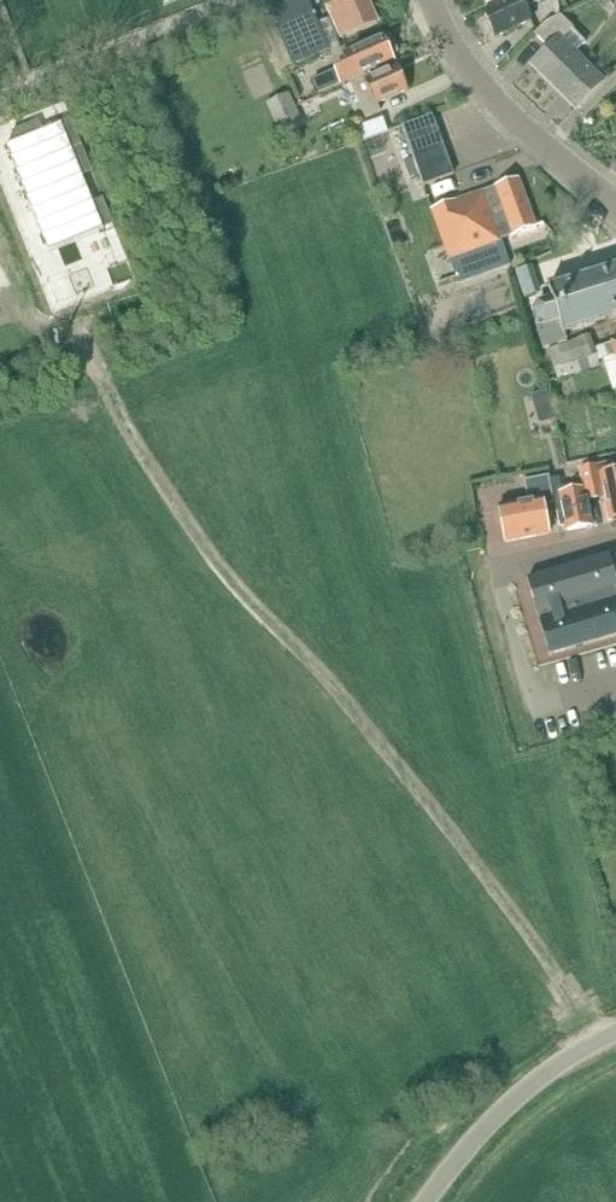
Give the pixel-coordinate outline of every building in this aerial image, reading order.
[(259,17),(281,69),(294,63),(330,48),(310,2),(309,0),(280,0),(269,5),(272,11),(265,15),(259,17)] [(328,6),(342,37),(377,20),(368,0),(342,0),(328,6)] [(484,12),(497,37),(531,21),(526,9),(544,0),(508,0),(484,12)] [(549,48),(532,65),(576,109),(603,82),(576,54),(586,43),(572,29),(573,27),(561,15),(546,23),(535,35),(549,48)] [(349,81),(370,72),(368,68),(394,57),(392,52),(398,50),(391,34),(383,38),(382,36),(349,50),(353,61),(320,75),(321,77),(312,81),(319,94),(349,81)] [(161,44),(139,53),(143,63),(165,55),(161,44)] [(372,77),(370,72),(349,81),(364,116),(379,109),(376,102),(406,89),(397,66),(372,77)] [(290,91),(269,101),(281,128),(303,118),(290,91)] [(402,126),(407,141),(438,130),(432,115),(402,126)] [(61,117),(8,139),(52,244),(105,221),(61,117)] [(443,145),(438,130),(407,141),(412,156),(443,145)] [(448,160),(443,145),(412,156),(413,158),(418,171),(448,160)] [(420,176),(418,171),(413,158),(404,161),(410,180),(420,176)] [(453,175),(448,160),(418,171),(420,176),(423,186),(453,175)] [(483,190),(501,240),(536,227),(518,178),(483,190)] [(510,265),(501,240),(483,190),(431,209),(458,284),(510,265)] [(548,348),(566,342),(563,334),(615,317),(615,268),(543,291),(547,303),(539,306),(534,314),(537,323),(544,326),(537,328),(543,349),(548,348)] [(540,282),(522,288),(525,298),(543,292),(540,282)] [(548,348),(552,359),(539,363),(545,383),(600,365),(598,359),(607,357),(608,359),(615,356),(615,342),(594,349),(590,335),(566,342),(548,348)] [(548,391),(531,396),(536,410),(552,406),(548,391)] [(610,523),(615,522),(615,471),(614,462),(593,467),(596,482),(601,481),(605,499),(610,523)] [(556,473),(549,475),(557,511),(563,510),(566,526),(567,531),(592,525),(588,503),(605,499),(601,481),(596,482),(593,467),(580,469),(584,488),(567,492),(566,486),(559,487),(556,473)] [(516,503),(498,506),(505,542),(521,539),(549,533),(544,505),(553,503),(548,476),(523,481),(527,501),(516,503)] [(563,510),(557,511),(560,527),(566,526),(563,510)] [(549,657),(615,637),(615,580),(609,556),(527,581),(537,613),(538,613),(541,623),(539,624),(549,657)]
